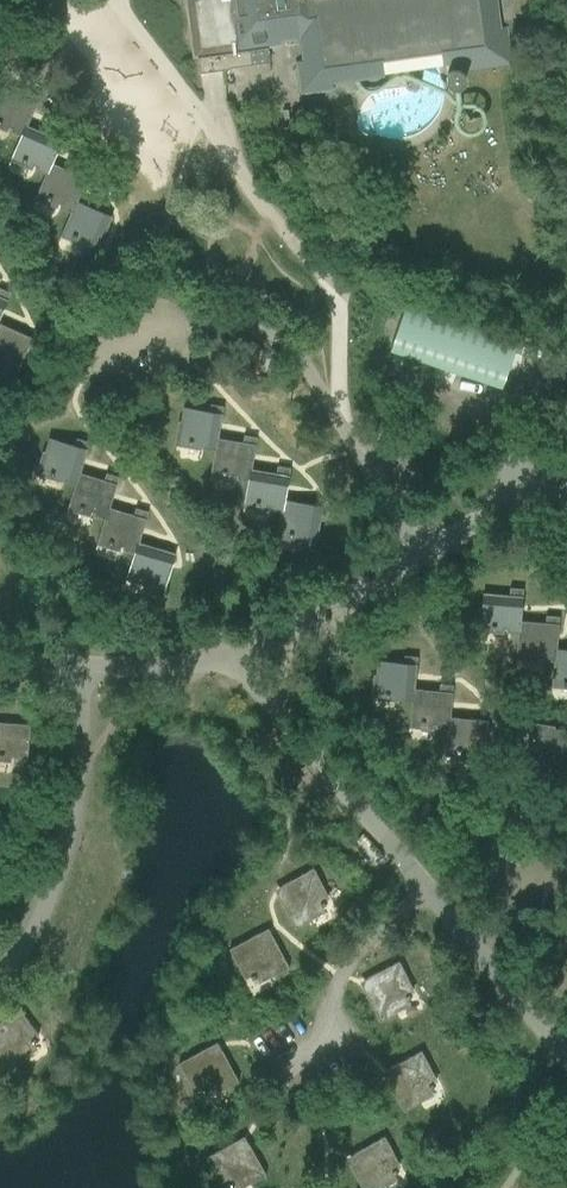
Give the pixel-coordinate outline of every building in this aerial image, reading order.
[(195,56),(198,56),(200,72),(231,68),(230,67),(270,62),(268,46),(279,44),(278,38),(303,34),(307,60),(299,61),(302,93),(333,89),(332,80),(357,77),(423,68),(437,66),(448,64),(450,72),(447,79),(449,85),(454,89),(461,88),(466,83),(466,76),(461,71),(460,63),(469,62),(470,70),(511,64),(506,27),(500,28),(496,0),(187,0),(195,56)] [(0,91),(0,125),(1,125),(2,124),(12,128),(11,131),(22,136),(22,137),(27,125),(28,126),(41,96),(29,91),(26,98),(2,87),(0,91)] [(52,163),(52,164),(66,134),(54,129),(51,136),(28,126),(27,125),(22,137),(22,136),(9,164),(10,165),(14,156),(23,160),(22,161),(26,163),(27,162),(37,166),(36,169),(47,174),(47,175),(52,163)] [(77,201),(78,202),(91,172),(79,167),(76,174),(52,164),(52,163),(47,175),(47,174),(34,202),(35,203),(39,194),(48,198),(47,199),(51,201),(51,200),(62,204),(61,207),(71,212),(72,212),(77,201)] [(72,212),(71,212),(59,240),(60,241),(64,232),(73,236),(72,237),(76,239),(76,238),(87,242),(83,252),(94,258),(112,217),(78,202),(77,201),(72,212)] [(11,293),(0,288),(0,318),(11,293)] [(519,337),(407,301),(390,352),(503,388),(507,373),(519,337)] [(14,379),(33,338),(0,323),(0,360),(7,363),(2,373),(14,379)] [(218,438),(224,407),(211,405),(210,412),(184,408),(177,450),(178,450),(179,441),(189,442),(188,444),(192,444),(193,443),(204,445),(203,448),(215,450),(216,450),(218,438)] [(566,430),(566,417),(551,412),(547,424),(566,430)] [(251,469),(252,469),(257,438),(245,435),(243,443),(218,438),(216,450),(215,450),(210,481),(211,481),(213,471),(222,473),(222,475),(226,475),(226,474),(237,476),(237,479),(249,481),(251,469)] [(80,473),(90,442),(77,439),(75,446),(50,438),(37,479),(38,480),(41,471),(50,473),(50,475),(54,476),(54,474),(65,478),(64,481),(76,485),(80,473)] [(285,500),(291,468),(278,466),(277,474),(252,469),(251,469),(249,481),(244,512),(245,512),(246,502),(256,504),(255,505),(259,506),(260,505),(271,506),(270,510),(282,512),(283,512),(285,500)] [(109,508),(110,508),(119,477),(107,473),(105,481),(80,473),(76,485),(67,514),(68,514),(71,505),(80,508),(79,510),(83,511),(84,509),(95,513),(94,516),(105,520),(106,520),(109,508)] [(323,506),(285,500),(283,512),(282,512),(278,533),(304,537),(303,548),(315,550),(323,506)] [(106,520),(105,520),(96,549),(97,549),(100,540),(109,543),(109,544),(113,545),(113,544),(124,547),(123,551),(134,554),(135,554),(139,542),(139,543),(149,512),(136,508),(134,515),(110,508),(109,508),(106,520)] [(150,592),(163,596),(176,554),(139,543),(139,542),(135,554),(134,554),(128,574),(138,577),(138,579),(142,580),(142,578),(154,581),(150,592)] [(520,621),(521,621),(523,589),(511,588),(510,595),(484,593),(480,636),(481,636),(482,627),(492,627),(491,629),(496,629),(496,628),(507,629),(507,632),(519,633),(520,621)] [(556,649),(557,649),(560,617),(547,616),(546,623),(521,621),(520,621),(519,633),(516,664),(517,664),(518,654),(528,655),(527,657),(531,657),(532,655),(543,656),(543,660),(555,661),(556,649)] [(557,649),(556,649),(555,661),(552,692),(553,692),(554,682),(563,683),(563,685),(566,685),(566,650),(557,649)] [(414,689),(415,689),(418,657),(405,656),(404,663),(378,661),(375,694),(374,703),(375,703),(376,694),(385,695),(385,697),(389,697),(390,695),(401,697),(401,700),(413,701),(414,689)] [(436,728),(448,729),(449,730),(450,718),(453,685),(441,684),(440,692),(415,689),(414,689),(413,701),(410,732),(411,732),(412,722),(421,723),(421,725),(425,725),(425,724),(437,725),(436,728)] [(449,730),(448,729),(445,760),(446,760),(447,751),(457,752),(456,753),(461,754),(461,752),(472,753),(471,764),(484,765),(488,721),(450,718),(449,730)] [(27,769),(31,725),(0,722),(0,757),(3,758),(3,756),(15,757),(14,768),(27,769)] [(526,725),(536,727),(534,736),(532,736),(532,740),(533,740),(531,752),(520,750),(518,763),(562,770),(566,740),(566,731),(526,724),(526,725)] [(314,868),(283,885),(286,890),(284,895),(279,897),(296,928),(312,920),(309,914),(327,904),(317,887),(323,884),(314,868)] [(261,933),(230,949),(238,965),(244,962),(253,980),(270,971),(273,976),(290,968),(273,937),(268,939),(263,938),(261,933)] [(400,961),(368,977),(371,983),(369,987),(364,990),(381,1021),(397,1013),(394,1007),(412,998),(403,980),(408,977),(400,961)] [(0,1022),(0,1055),(12,1070),(26,1059),(22,1054),(38,1042),(25,1026),(30,1022),(18,1008),(0,1022)] [(213,1052),(210,1047),(179,1063),(188,1079),(193,1077),(203,1094),(220,1085),(223,1090),(239,1081),(222,1050),(217,1053),(213,1052)] [(392,1078),(387,1080),(405,1111),(421,1103),(418,1097),(435,1087),(425,1070),(431,1067),(422,1051),(391,1068),(394,1073),(392,1078)] [(351,1166),(363,1187),(384,1187),(381,1183),(398,1173),(388,1155),(394,1152),(385,1136),(354,1154),(357,1159),(356,1163),(351,1166)] [(237,1141),(206,1158),(215,1174),(221,1171),(230,1187),(248,1178),(251,1184),(267,1175),(249,1144),(244,1147),(240,1146),(237,1141)]
